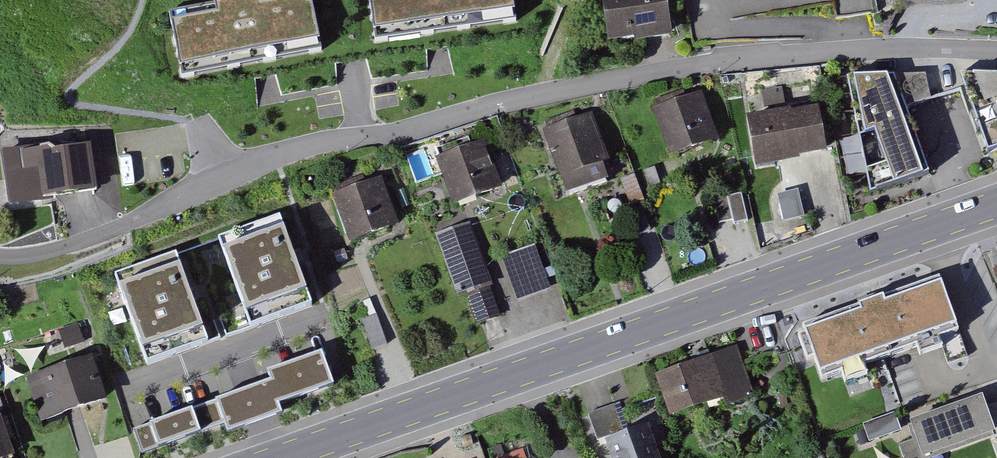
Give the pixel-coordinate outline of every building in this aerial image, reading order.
[(171,13),(179,56),(192,53),(194,63),(306,41),(303,32),(314,29),(309,0),(236,0),(171,13)] [(374,19),(388,17),(389,27),(502,11),(500,2),(507,0),(372,0),(374,19)] [(612,40),(670,30),(665,0),(605,0),(612,40)] [(923,74),(895,75),(906,108),(931,99),(923,74)] [(961,74),(988,151),(996,148),(996,76),(961,74)] [(906,108),(895,75),(848,76),(870,193),(928,174),(906,108)] [(701,96),(659,111),(675,157),(717,143),(701,96)] [(819,109),(753,122),(762,167),(827,154),(819,109)] [(593,116),(548,132),(570,195),(615,179),(593,116)] [(486,142),(439,159),(454,202),(501,185),(486,142)] [(7,162),(12,203),(97,192),(92,152),(7,162)] [(385,182),(340,198),(355,243),(400,227),(385,182)] [(717,202),(721,224),(748,219),(744,197),(717,202)] [(279,217),(221,238),(252,326),(311,305),(279,217)] [(474,223),(444,234),(475,321),(505,310),(474,223)] [(537,244),(503,256),(520,303),(553,291),(537,244)] [(986,250),(996,282),(996,246),(986,250)] [(174,253),(116,274),(147,362),(206,341),(174,253)] [(939,279),(804,326),(819,374),(956,326),(939,279)] [(365,318),(374,347),(388,343),(379,314),(365,318)] [(737,346),(661,373),(677,421),(754,394),(737,346)] [(272,382),(135,429),(142,452),(225,423),(228,432),(280,414),(277,405),(332,385),(321,354),(269,372),(272,382)] [(92,358),(32,381),(48,421),(107,398),(92,358)] [(996,436),(996,404),(987,407),(984,397),(911,424),(923,457),(927,457),(995,434),(996,436)] [(0,418),(0,457),(14,457),(0,418)] [(608,442),(614,457),(663,457),(652,426),(608,442)] [(528,447),(494,456),(495,457),(531,457),(528,447)]
